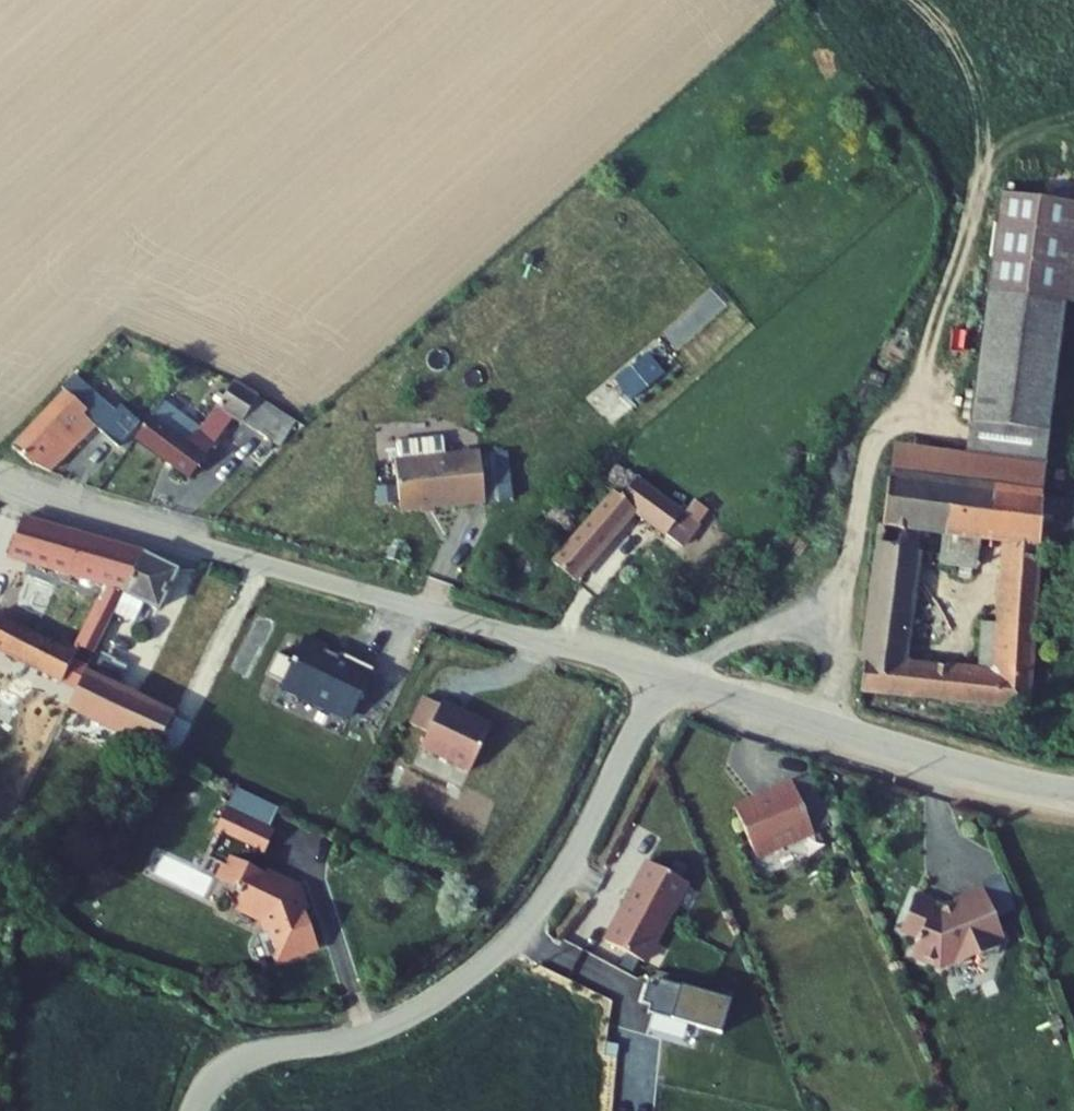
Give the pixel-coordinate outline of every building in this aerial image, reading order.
[(1003,193),(989,291),(1068,303),(1073,304),(1073,204),(1003,193)] [(1068,303),(989,291),(969,425),(1048,437),(1068,303)] [(614,372),(627,395),(665,373),(652,350),(614,372)] [(608,423),(633,402),(610,376),(586,397),(608,423)] [(274,446),(289,421),(252,398),(253,394),(234,381),(230,380),(213,409),(172,381),(130,441),(185,477),(227,417),(274,446)] [(63,391),(9,449),(41,470),(47,472),(90,428),(115,448),(134,421),(117,407),(112,412),(79,385),(69,396),(63,391)] [(1048,437),(969,425),(964,458),(891,447),(887,474),(964,485),(1040,497),(1048,437)] [(396,438),(396,452),(443,451),(443,437),(396,438)] [(481,451),(465,453),(466,460),(481,458),(481,451)] [(465,453),(396,462),(403,512),(487,501),(481,458),(466,460),(465,453)] [(1027,712),(1037,540),(1040,497),(964,485),(887,474),(859,690),(1027,712)] [(692,530),(633,475),(619,493),(612,488),(550,558),(572,580),(629,511),(676,550),(692,530)] [(1037,540),(1073,546),(1073,502),(1040,497),(1037,540)] [(124,546),(20,518),(9,558),(127,590),(144,555),(124,546)] [(394,547),(391,558),(403,561),(406,550),(404,547),(401,545),(397,545),(394,547)] [(178,572),(144,555),(127,590),(123,598),(143,608),(157,614),(178,572)] [(123,598),(113,617),(134,627),(143,608),(123,598)] [(94,656),(113,617),(96,609),(77,648),(94,656)] [(0,620),(0,651),(75,691),(85,674),(88,668),(83,669),(70,662),(72,658),(0,620)] [(303,645),(282,688),(347,720),(373,668),(345,655),(340,664),(303,645)] [(75,691),(66,707),(152,748),(169,715),(85,674),(75,691)] [(435,706),(418,698),(405,725),(422,734),(415,748),(464,772),(486,728),(437,704),(435,706)] [(0,732),(0,797),(16,805),(42,755),(0,732)] [(819,809),(805,776),(787,782),(801,817),(806,829),(827,820),(822,808),(819,809)] [(801,817),(787,782),(765,792),(767,795),(730,809),(749,856),(779,843),(780,845),(808,834),(806,829),(801,817)] [(240,790),(229,813),(267,830),(277,807),(240,790)] [(267,830),(229,813),(208,859),(228,868),(242,875),(235,890),(237,896),(238,897),(233,907),(262,921),(268,933),(258,938),(268,960),(283,953),(285,958),(314,944),(312,939),(316,937),(292,888),(287,885),(282,887),(281,882),(227,857),(234,842),(256,852),(267,830)] [(228,868),(220,884),(235,890),(242,875),(228,868)] [(682,891),(643,871),(602,952),(640,972),(682,891)] [(997,874),(973,884),(987,917),(1011,907),(997,874)] [(927,900),(906,891),(891,925),(907,932),(905,937),(908,938),(902,950),(930,962),(965,948),(966,953),(975,956),(987,951),(990,943),(988,938),(995,936),(973,884),(944,896),(946,900),(930,906),(925,904),(927,900)]
